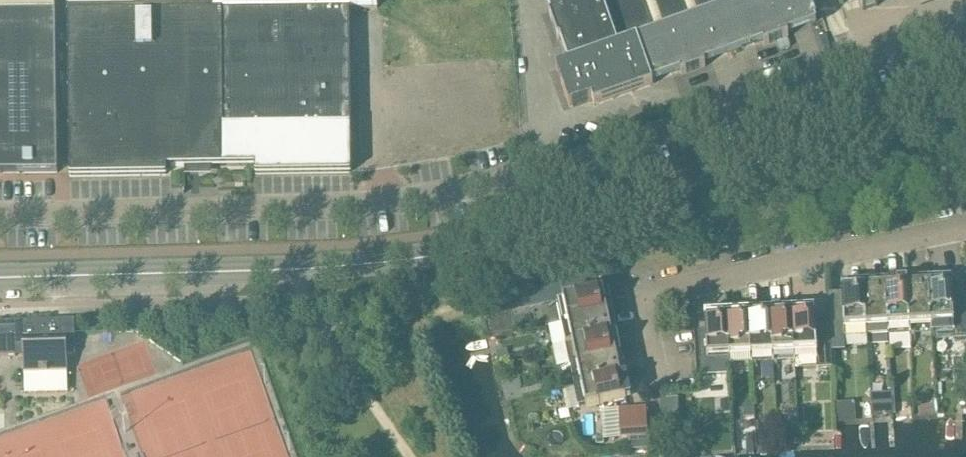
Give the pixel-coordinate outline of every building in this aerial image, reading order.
[(40,173),(45,173),(58,173),(55,0),(0,0),(0,174),(40,173)] [(379,0),(68,0),(70,176),(167,176),(167,167),(255,166),(255,175),(347,174),(351,171),(349,10),(379,10),(379,0)] [(552,16),(550,17),(559,41),(560,41),(569,65),(556,70),(570,109),(593,102),(595,107),(653,86),(653,85),(681,75),(681,76),(706,68),(705,66),(764,46),(764,47),(789,38),(788,37),(817,27),(816,23),(817,22),(809,0),(546,0),(552,16)] [(843,8),(862,1),(866,13),(881,7),(878,0),(840,0),(843,8)] [(929,282),(930,286),(932,326),(953,325),(954,340),(965,339),(965,296),(953,296),(952,285),(952,280),(929,282)] [(929,282),(908,283),(908,287),(910,328),(932,326),(930,286),(929,282)] [(908,283),(886,284),(886,289),(888,329),(910,328),(908,287),(908,283)] [(886,284),(865,285),(865,290),(867,330),(888,329),(886,289),(886,284)] [(865,285),(841,286),(842,291),(844,331),(867,330),(865,290),(865,285)] [(603,293),(563,301),(568,323),(608,315),(612,314),(608,292),(603,293)] [(815,309),(792,310),(793,315),(795,356),(816,355),(817,369),(832,369),(830,325),(815,325),(815,314),(815,309)] [(792,310),(771,311),(771,316),(773,357),(795,356),(793,315),(792,310)] [(771,311),(749,313),(749,317),(751,358),(773,357),(771,316),(771,311)] [(749,313),(727,314),(728,318),(730,359),(751,358),(749,317),(749,313)] [(608,315),(568,323),(573,344),(612,336),(617,335),(612,314),(608,315)] [(706,331),(695,331),(698,377),(731,375),(730,359),(728,318),(727,314),(706,315),(706,319),(706,331)] [(74,321),(0,323),(0,358),(23,357),(23,394),(68,393),(68,375),(68,373),(68,356),(75,356),(74,321)] [(612,336),(573,344),(577,365),(617,357),(621,356),(617,335),(612,336)] [(311,344),(307,338),(303,340),(307,347),(311,344)] [(570,365),(566,346),(553,348),(556,368),(570,365)] [(617,357),(577,365),(581,387),(621,378),(626,377),(621,356),(617,357)] [(621,378),(581,387),(586,409),(626,401),(630,400),(630,399),(626,377),(621,378)] [(892,393),(871,394),(872,418),(893,417),(892,393)] [(662,399),(661,399),(663,444),(665,444),(680,443),(678,398),(662,399)] [(754,405),(743,406),(744,418),(755,417),(754,405)] [(637,416),(609,416),(609,444),(637,444),(637,416)] [(798,416),(785,416),(785,426),(799,425),(798,416)] [(776,420),(767,420),(768,429),(776,429),(776,420)]
